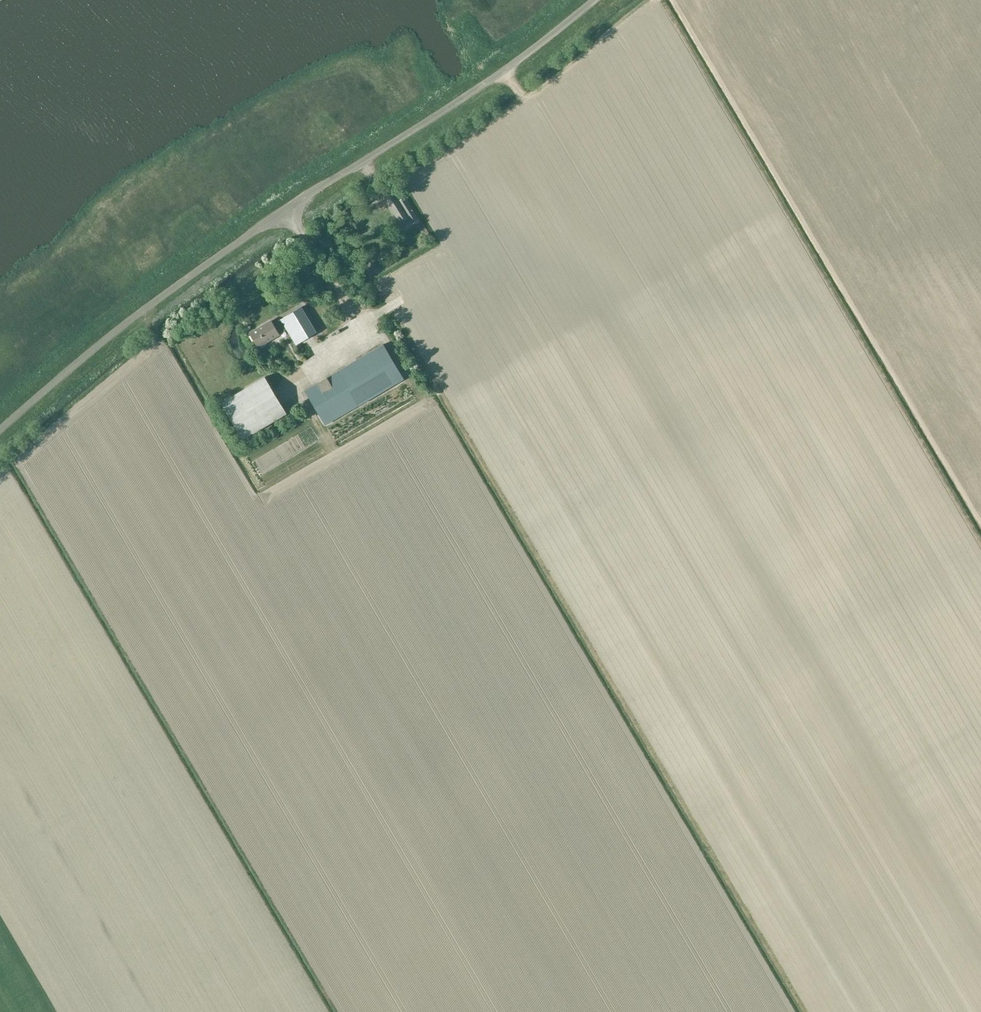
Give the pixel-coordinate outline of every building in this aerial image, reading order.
[(405,197),(398,200),(395,195),(386,200),(400,223),(408,218),(412,224),(419,220),(405,197)] [(379,272),(372,262),(364,267),(371,278),(379,272)] [(301,307),(281,319),(287,330),(288,329),(296,344),(316,333),(301,307)] [(250,333),(259,348),(280,335),(280,334),(287,330),(281,319),(274,323),(272,320),(250,333)] [(404,379),(384,344),(305,390),(325,425),(404,379)] [(311,349),(314,360),(321,358),(318,347),(311,349)] [(287,413),(265,376),(221,402),(243,439),(287,413)]
